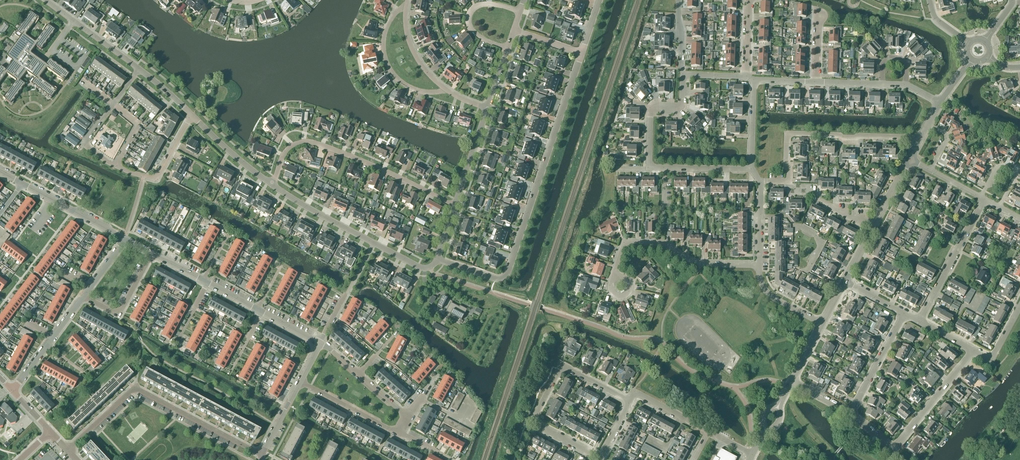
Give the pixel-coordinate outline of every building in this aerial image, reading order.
[(70,7),(78,13),(85,2),(82,0),(80,3),(77,0),(75,0),(70,7)] [(159,0),(159,1),(159,2),(160,3),(160,4),(161,5),(162,5),(166,8),(171,0),(159,0)] [(195,0),(189,0),(186,4),(189,7),(196,13),(197,11),(199,13),(200,13),(202,10),(202,9),(205,5),(202,3),(203,1),(201,0),(198,0),(197,1),(195,0)] [(281,5),(283,8),(283,9),(285,12),(286,11),(290,8),(293,11),(300,4),(298,1),(296,3),(293,0),(287,0),(281,5)] [(386,13),(385,12),(388,6),(383,3),(384,0),(376,0),(375,3),(378,4),(375,11),(381,14),(384,16),(386,13)] [(582,12),(584,6),(577,4),(578,0),(571,0),(570,2),(573,3),(571,9),(582,12)] [(770,9),(770,3),(773,3),(773,0),(771,0),(767,0),(767,3),(761,3),(761,8),(770,9)] [(949,1),(939,3),(941,9),(947,8),(948,11),(955,9),(953,4),(950,3),(949,3),(949,1)] [(701,3),(700,3),(687,3),(687,8),(693,8),(693,11),(700,12),(701,3)] [(794,11),(806,12),(806,6),(800,6),(800,3),(793,3),(793,9),(794,9),(794,11)] [(736,10),(736,4),(727,4),(727,7),(723,7),(723,9),(723,12),(730,13),(730,10),(736,10)] [(89,21),(94,13),(91,11),(94,8),(89,5),(85,10),(88,12),(84,17),(89,21)] [(425,11),(426,8),(416,6),(415,11),(422,13),(421,16),(428,18),(429,12),(425,11)] [(770,12),(770,9),(761,8),(760,14),(766,14),(766,17),(772,17),(772,12),(770,12)] [(226,18),(223,16),(223,15),(219,13),(220,12),(212,9),(214,10),(212,15),(213,15),(211,21),(215,23),(216,22),(220,24),(219,25),(223,26),(227,17),(226,18)] [(580,19),(582,12),(571,9),(570,12),(566,11),(564,17),(572,20),(573,16),(580,19)] [(273,15),(271,11),(264,13),(264,15),(258,17),(260,23),(267,21),(267,22),(270,21),(272,25),(279,22),(276,14),(273,15)] [(806,17),(806,12),(794,11),(794,17),(793,17),(792,20),(794,20),(800,20),(800,17),(806,17)] [(6,75),(7,75),(15,81),(16,81),(16,82),(15,82),(8,93),(6,92),(3,97),(3,98),(3,99),(5,100),(11,104),(24,87),(25,85),(20,81),(26,73),(27,73),(35,79),(31,84),(33,85),(33,86),(51,99),(56,91),(57,91),(57,90),(56,90),(56,89),(51,86),(51,87),(40,79),(40,78),(39,78),(39,77),(46,69),(47,69),(58,77),(57,78),(62,82),(63,82),(63,81),(69,74),(52,61),(51,61),(50,60),(46,65),(31,54),(31,53),(35,46),(41,50),(42,48),(55,31),(48,25),(47,25),(46,25),(42,30),(43,31),(36,42),(35,42),(34,42),(26,36),(26,35),(26,34),(34,24),(35,25),(38,20),(39,19),(38,18),(30,12),(18,30),(16,32),(21,36),(7,55),(7,56),(7,57),(7,58),(8,58),(11,61),(12,61),(12,62),(6,70),(1,67),(0,67),(0,83),(6,75)] [(94,13),(89,21),(94,25),(98,19),(101,21),(105,16),(100,13),(97,16),(94,13)] [(452,17),(452,13),(444,14),(444,20),(449,20),(449,24),(460,23),(460,16),(452,17)] [(701,21),(701,22),(702,22),(702,18),(705,18),(705,16),(706,16),(706,13),(699,13),(699,16),(693,15),(693,21),(701,21)] [(736,22),(736,17),(730,17),(730,14),(724,13),(724,22),(726,22),(727,22),(736,22)] [(553,22),(555,16),(548,14),(547,20),(553,22)] [(541,26),(543,19),(534,16),(532,20),(534,20),(532,28),(538,30),(539,25),(541,26)] [(657,24),(670,25),(670,19),(663,19),(663,16),(655,16),(655,20),(657,20),(657,24)] [(244,19),(243,17),(238,18),(239,20),(236,20),(235,29),(236,29),(236,28),(240,28),(240,31),(245,30),(245,28),(248,28),(248,27),(251,26),(250,20),(247,21),(246,18),(246,19),(244,19)] [(768,27),(769,27),(769,21),(771,21),(772,18),(766,18),(765,21),(760,21),(759,26),(759,27),(768,27)] [(800,23),(800,20),(794,20),(794,23),(796,23),(796,29),(797,29),(805,29),(806,23),(800,23)] [(110,36),(118,25),(113,21),(111,23),(109,21),(105,26),(108,28),(105,32),(110,36)] [(375,30),(377,22),(370,21),(368,28),(366,28),(364,36),(376,39),(378,31),(375,30)] [(421,27),(416,28),(417,32),(416,32),(417,35),(428,32),(430,31),(429,27),(431,27),(429,21),(426,21),(420,23),(421,27)] [(572,41),(576,30),(569,28),(570,25),(563,22),(562,26),(566,27),(564,34),(567,35),(566,39),(572,41)] [(9,26),(5,23),(0,29),(0,30),(3,33),(9,26)] [(657,24),(655,24),(655,33),(662,33),(662,30),(669,30),(670,25),(657,24)] [(118,25),(110,36),(115,40),(118,36),(121,38),(125,33),(122,31),(123,29),(118,25)] [(148,32),(144,29),(143,28),(142,28),(141,27),(140,27),(139,27),(138,28),(137,28),(137,29),(136,29),(133,33),(134,33),(134,34),(127,43),(133,48),(140,38),(142,39),(148,32)] [(829,38),(839,38),(841,38),(841,32),(841,29),(835,29),(835,32),(829,32),(829,38)] [(428,32),(417,35),(418,39),(419,39),(420,42),(423,41),(425,40),(426,44),(433,42),(435,41),(434,35),(430,36),(428,32)] [(705,35),(705,32),(692,32),(692,37),(698,38),(698,41),(706,41),(707,35),(705,35)] [(464,49),(472,41),(465,33),(457,41),(464,49)] [(727,33),(726,33),(726,38),(723,38),(723,41),(729,42),(729,39),(735,39),(735,34),(735,33),(727,33)] [(654,42),(669,43),(669,37),(662,37),(662,34),(655,34),(654,42)] [(895,48),(895,39),(891,39),(891,36),(886,35),(886,42),(889,42),(889,48),(895,48)] [(871,45),(878,52),(883,48),(878,43),(880,41),(875,36),(872,39),(874,42),(871,45)] [(895,39),(895,48),(901,49),(901,42),(904,42),(904,36),(901,36),(901,40),(895,39)] [(449,46),(454,42),(451,37),(445,41),(449,46)] [(759,37),(759,38),(759,43),(765,43),(765,46),(771,46),(771,38),(769,38),(769,37),(768,37),(768,38),(759,37)] [(911,53),(919,46),(916,44),(919,41),(915,37),(910,42),(912,44),(907,49),(911,53)] [(838,43),(839,38),(829,38),(829,43),(835,43),(835,46),(841,47),(841,43),(838,43)] [(796,40),(796,39),(795,45),(793,45),(793,48),(799,48),(799,45),(805,45),(805,40),(796,40)] [(669,49),(669,43),(654,42),(654,51),(661,51),(661,48),(669,49)] [(700,50),(700,51),(701,51),(701,47),(705,47),(705,42),(698,42),(698,45),(692,44),(692,50),(700,50)] [(735,51),(735,46),(729,46),(729,43),(722,42),(722,45),(725,46),(725,51),(726,51),(735,51)] [(1019,42),(1019,46),(1018,46),(1018,47),(1009,48),(1009,54),(1013,53),(1013,52),(1018,52),(1018,57),(1019,57),(1019,42)] [(430,60),(438,54),(436,51),(440,48),(436,43),(430,47),(432,50),(426,55),(430,60)] [(530,46),(529,45),(527,44),(526,45),(525,44),(524,48),(523,48),(521,54),(522,54),(520,60),(528,62),(533,47),(530,46)] [(874,56),(878,52),(871,45),(868,47),(866,45),(861,49),(866,54),(869,51),(874,56)] [(374,56),(373,53),(374,53),(372,46),(365,48),(367,54),(365,54),(366,57),(362,58),(365,71),(371,70),(371,67),(376,66),(375,63),(377,62),(377,61),(378,61),(377,57),(376,57),(376,55),(374,56)] [(919,46),(911,53),(916,58),(921,53),(923,56),(928,51),(926,48),(923,51),(919,46)] [(767,56),(768,56),(768,53),(770,53),(771,52),(771,47),(765,47),(765,50),(759,50),(758,55),(758,56),(767,56)] [(494,52),(481,48),(480,51),(476,49),(474,55),(478,56),(478,58),(484,60),(486,57),(488,57),(489,59),(491,58),(492,59),(494,52)] [(799,51),(799,48),(793,48),(793,51),(795,51),(795,57),(796,57),(805,57),(805,51),(799,51)] [(837,58),(841,59),(841,53),(842,53),(842,50),(835,49),(834,52),(829,52),(828,58),(837,58)] [(661,61),(670,61),(670,56),(663,56),(663,53),(656,52),(656,57),(661,57),(661,61)] [(438,54),(430,60),(434,65),(440,60),(442,63),(447,59),(443,54),(440,57),(438,54)] [(549,61),(547,68),(555,70),(556,67),(563,69),(566,58),(560,56),(559,60),(556,59),(554,63),(549,61)] [(102,62),(97,58),(91,66),(96,70),(102,62)] [(863,68),(873,69),(873,62),(866,62),(867,59),(860,59),(860,64),(863,64),(863,68)] [(670,67),(670,61),(661,61),(661,65),(655,65),(655,69),(662,70),(663,67),(670,67)] [(703,61),(702,61),(691,61),(691,66),(697,67),(697,70),(703,70),(703,61)] [(915,70),(925,70),(929,70),(929,61),(922,61),(922,64),(915,64),(915,70)] [(101,74),(107,66),(102,62),(96,70),(101,74)] [(726,62),(725,62),(722,62),(722,71),(728,71),(728,68),(734,68),(734,63),(734,62),(726,62)] [(448,79),(455,71),(452,69),(453,67),(449,64),(444,70),(446,72),(444,75),(448,79)] [(106,77),(112,69),(107,66),(101,74),(106,77)] [(528,72),(529,68),(522,66),(521,69),(516,67),(514,74),(513,78),(520,80),(523,70),(528,72)] [(758,66),(758,67),(758,72),(764,72),(764,75),(771,75),(771,72),(771,70),(768,70),(768,66),(767,66),(767,67),(758,66)] [(795,68),(795,67),(794,73),(792,73),(792,76),(798,76),(798,73),(804,74),(804,68),(795,68)] [(873,75),(873,69),(863,68),(863,72),(859,72),(859,77),(860,77),(865,77),(866,77),(866,75),(873,75)] [(110,81),(116,73),(112,69),(106,77),(110,81)] [(838,69),(837,69),(828,69),(828,74),(834,74),(834,77),(840,78),(840,75),(841,75),(841,72),(837,72),(838,69)] [(925,77),(925,70),(915,70),(915,76),(920,76),(920,79),(926,79),(926,77),(925,77)] [(455,71),(448,79),(453,83),(456,79),(459,82),(464,75),(459,71),(457,73),(455,71)] [(645,71),(639,73),(642,79),(645,78),(647,84),(650,83),(645,71)] [(546,84),(557,87),(559,81),(552,79),(553,75),(545,72),(543,79),(547,80),(546,84)] [(115,84),(121,76),(116,73),(110,81),(115,84)] [(384,77),(381,74),(374,78),(375,80),(376,81),(377,83),(375,85),(379,90),(390,82),(385,77),(384,77)] [(121,76),(115,84),(120,88),(126,80),(121,76)] [(664,94),(664,84),(660,84),(660,79),(659,78),(656,78),(656,79),(656,80),(655,86),(658,86),(658,93),(664,94)] [(480,92),(482,87),(481,87),(481,85),(477,84),(478,81),(473,79),(470,86),(473,87),(471,92),(478,95),(479,92),(480,92)] [(664,84),(664,94),(669,94),(669,86),(672,86),(673,80),(668,80),(668,84),(664,84)] [(1006,80),(1000,83),(1003,90),(999,94),(1004,101),(1011,95),(1008,91),(1014,89),(1012,82),(1011,82),(1010,80),(1007,81),(1006,80)] [(639,91),(645,98),(649,94),(644,89),(647,86),(643,81),(639,85),(642,88),(639,91)] [(703,93),(709,94),(709,89),(705,89),(705,82),(699,82),(699,85),(695,85),(695,90),(703,90),(703,93)] [(733,91),(743,92),(743,86),(736,86),(736,83),(729,83),(729,87),(734,87),(733,91)] [(555,94),(557,87),(546,84),(545,87),(541,86),(539,92),(546,95),(548,91),(555,94)] [(132,97),(138,89),(133,85),(127,93),(132,97)] [(639,91),(636,88),(636,89),(635,88),(634,90),(634,91),(633,91),(630,94),(634,98),(636,96),(641,102),(645,98),(639,91)] [(136,101),(143,93),(138,89),(132,97),(136,101)] [(518,101),(522,91),(514,89),(513,92),(508,91),(505,101),(512,103),(514,99),(518,101)] [(774,100),(774,91),(769,90),(769,98),(765,98),(765,105),(770,105),(770,104),(774,104),(774,100)] [(394,91),(389,97),(395,100),(394,101),(395,102),(395,103),(395,104),(396,105),(398,106),(399,106),(400,105),(400,104),(401,104),(407,106),(410,100),(404,97),(406,94),(399,91),(398,93),(394,91)] [(743,97),(743,92),(733,91),(733,96),(729,95),(729,100),(735,100),(735,97),(743,97)] [(774,100),(778,100),(778,105),(782,105),(783,98),(780,98),(780,91),(774,91),(774,100)] [(794,101),(794,91),(789,91),(788,98),(785,98),(785,106),(790,106),(790,100),(794,101)] [(794,101),(794,106),(802,106),(803,99),(800,99),(800,91),(794,91),(794,101)] [(814,105),(814,92),(809,92),(809,99),(806,99),(805,106),(810,106),(810,105),(814,105)] [(814,92),(814,105),(818,105),(818,107),(822,107),(822,100),(820,99),(820,92),(814,92)] [(834,102),(834,92),(829,92),(828,100),(825,100),(825,107),(830,107),(830,102),(834,102)] [(834,92),(834,102),(838,102),(838,107),(842,107),(843,100),(840,100),(840,93),(834,92)] [(141,105),(147,97),(143,93),(136,101),(141,105)] [(709,98),(709,94),(703,93),(702,96),(695,96),(695,102),(704,102),(708,102),(708,98),(709,98)] [(854,103),(854,93),(849,93),(848,100),(845,100),(845,107),(850,108),(850,102),(854,103)] [(854,93),(854,103),(858,103),(858,108),(862,108),(863,101),(860,101),(860,93),(854,93)] [(539,105),(549,109),(552,103),(545,100),(546,97),(538,94),(536,101),(540,102),(539,105)] [(874,106),(874,94),(869,94),(868,101),(865,101),(865,108),(870,108),(870,106),(874,106)] [(874,94),(874,106),(878,106),(878,108),(882,109),(883,101),(880,101),(880,94),(874,94)] [(894,104),(894,94),(889,94),(888,102),(885,102),(885,109),(890,109),(890,104),(894,104)] [(894,94),(894,104),(897,104),(896,109),(902,109),(903,102),(900,102),(900,95),(894,94)] [(1017,94),(1012,104),(1012,105),(1015,106),(1016,106),(1018,104),(1019,105),(1019,96),(1017,94)] [(146,109),(152,101),(147,97),(141,105),(146,109)] [(150,113),(157,105),(152,101),(146,109),(150,113)] [(425,115),(430,104),(422,101),(421,104),(415,102),(413,108),(418,110),(418,112),(425,115)] [(733,110),(742,110),(742,105),(735,105),(735,102),(729,101),(729,106),(733,106),(733,110)] [(704,106),(704,102),(695,102),(695,107),(702,107),(702,110),(708,111),(708,106),(704,106)] [(77,112),(74,115),(73,118),(75,120),(81,112),(82,109),(84,105),(83,104),(78,110),(77,112)] [(157,105),(150,113),(155,116),(161,109),(157,105)] [(547,115),(549,109),(539,105),(537,112),(533,110),(531,114),(539,117),(540,113),(547,115)] [(437,109),(434,117),(445,121),(444,122),(449,123),(450,120),(445,119),(447,112),(445,112),(446,109),(439,106),(438,109),(437,109)] [(626,114),(639,115),(639,109),(632,109),(632,106),(626,106),(626,114)] [(97,116),(85,107),(80,113),(88,119),(90,116),(95,119),(97,116)] [(165,123),(159,134),(168,139),(177,122),(175,121),(176,119),(166,110),(160,118),(165,123)] [(514,117),(516,113),(507,110),(506,114),(501,112),(498,123),(505,125),(508,115),(514,117)] [(742,116),(742,110),(733,110),(733,114),(729,114),(728,118),(735,119),(735,116),(742,116)] [(292,113),(291,125),(302,125),(302,121),(307,122),(308,113),(302,112),(302,114),(292,113)] [(471,119),(469,118),(469,117),(461,114),(460,118),(456,117),(454,123),(458,124),(458,122),(469,126),(471,119)] [(639,120),(639,115),(626,114),(625,123),(632,123),(632,120),(639,120)] [(689,119),(700,129),(701,128),(702,125),(705,123),(701,118),(699,120),(693,115),(689,119)] [(953,121),(955,119),(951,117),(951,118),(946,115),(944,118),(943,117),(940,124),(945,127),(946,124),(950,126),(953,121)] [(84,120),(79,116),(74,122),(87,131),(90,128),(82,123),(84,120)] [(273,119),(270,116),(266,120),(269,123),(265,127),(275,136),(276,134),(276,135),(277,135),(278,134),(281,131),(280,130),(281,129),(273,121),(274,120),(273,119)] [(531,127),(542,131),(544,125),(537,122),(538,119),(532,116),(530,123),(533,124),(531,127)] [(329,131),(331,124),(325,122),(325,121),(318,119),(314,130),(321,132),(322,129),(329,131)] [(698,131),(700,129),(689,119),(685,122),(689,126),(686,128),(692,135),(696,131),(698,131)] [(726,128),(740,129),(740,123),(732,123),(733,120),(726,120),(726,128)] [(959,124),(953,121),(950,126),(954,128),(955,131),(952,131),(954,137),(960,135),(960,134),(964,132),(962,127),(960,127),(959,124)] [(671,132),(671,123),(666,123),(665,130),(662,130),(662,136),(667,136),(667,132),(671,132)] [(671,123),(671,132),(675,132),(675,137),(679,137),(680,131),(677,130),(677,123),(671,123)] [(75,124),(71,129),(82,137),(86,132),(76,125),(75,124)] [(152,134),(156,128),(151,124),(146,130),(152,134)] [(629,133),(639,133),(639,128),(632,127),(632,124),(625,124),(625,129),(629,129),(629,133)] [(353,128),(347,126),(347,128),(341,126),(340,131),(341,131),(338,138),(345,140),(348,134),(351,135),(353,128)] [(540,137),(542,131),(531,127),(530,131),(527,130),(525,136),(532,138),(533,135),(540,137)] [(739,134),(740,129),(726,128),(726,137),(732,137),(732,134),(739,134)] [(506,140),(509,134),(501,131),(500,135),(494,133),(490,145),(498,147),(501,138),(506,140)] [(639,139),(639,133),(629,133),(629,137),(625,137),(625,141),(631,142),(631,139),(639,139)] [(65,138),(64,139),(75,147),(78,144),(79,142),(68,134),(67,134),(67,135),(65,138)] [(107,136),(103,134),(99,139),(103,142),(100,145),(103,147),(104,148),(105,148),(107,150),(108,149),(109,150),(110,149),(111,148),(111,147),(110,146),(114,141),(107,136)] [(364,136),(359,134),(357,140),(363,142),(363,141),(365,142),(363,147),(368,150),(371,144),(369,143),(372,138),(365,135),(364,136)] [(962,150),(965,144),(965,141),(966,141),(964,135),(961,136),(960,135),(954,137),(956,142),(958,142),(959,144),(957,147),(962,150)] [(152,142),(161,147),(164,141),(155,137),(152,142)] [(524,149),(535,153),(537,146),(530,144),(531,140),(525,138),(523,142),(526,143),(524,149)] [(190,140),(186,146),(191,149),(190,151),(197,155),(199,150),(197,148),(199,145),(197,144),(198,143),(193,140),(192,141),(190,140)] [(158,152),(161,147),(152,142),(149,147),(158,152)] [(260,146),(259,145),(257,142),(255,144),(254,146),(253,148),(253,150),(253,152),(254,154),(257,153),(257,154),(258,154),(257,157),(264,159),(265,156),(269,158),(272,150),(260,145),(260,146)] [(795,151),(804,152),(804,148),(807,148),(807,143),(800,142),(800,146),(795,145),(795,151)] [(627,152),(636,152),(636,146),(629,146),(629,143),(623,143),(623,147),(627,147),(627,152)] [(828,154),(828,144),(822,144),(822,149),(819,149),(818,156),(824,157),(824,154),(828,154)] [(828,144),(828,154),(831,154),(831,157),(837,157),(837,150),(834,150),(834,145),(828,144)] [(380,146),(379,145),(376,153),(385,157),(387,152),(391,154),(394,148),(388,145),(387,149),(384,147),(383,146),(381,145),(380,146)] [(869,155),(869,146),(863,145),(863,151),(860,151),(860,158),(865,158),(865,155),(869,155)] [(869,146),(869,155),(872,155),(872,158),(878,158),(878,151),(875,151),(875,146),(869,146)] [(888,156),(889,146),(883,146),(883,151),(879,151),(879,158),(885,159),(885,156),(888,156)] [(889,146),(888,156),(892,156),(892,159),(898,159),(898,152),(895,152),(895,146),(889,146)] [(9,150),(3,147),(0,152),(0,156),(4,158),(9,150)] [(155,157),(158,152),(149,147),(146,152),(155,157)] [(956,159),(958,160),(959,159),(960,160),(963,155),(966,157),(968,153),(965,152),(965,151),(962,150),(957,147),(955,152),(951,150),(948,155),(949,155),(956,159)] [(1010,151),(1004,148),(1001,149),(1000,147),(995,149),(996,153),(994,153),(996,160),(1002,158),(1001,155),(1003,155),(1007,157),(1010,151)] [(314,158),(316,151),(306,149),(305,154),(304,153),(302,155),(302,157),(303,158),(304,159),(311,161),(310,166),(319,168),(321,160),(314,158)] [(533,159),(535,153),(524,149),(523,153),(520,152),(518,158),(525,160),(526,157),(533,159)] [(1010,151),(1007,157),(1011,159),(1010,162),(1015,165),(1019,158),(1017,157),(1019,155),(1014,152),(1014,151),(1011,149),(1010,151)] [(10,161),(14,152),(9,150),(4,158),(10,161)] [(996,160),(994,153),(993,154),(992,150),(986,152),(987,153),(984,154),(981,160),(980,160),(986,163),(988,159),(990,159),(991,161),(996,160)] [(409,160),(412,154),(406,151),(404,154),(400,152),(396,162),(402,165),(405,158),(409,160)] [(804,155),(804,152),(795,151),(794,158),(800,158),(800,161),(807,161),(807,155),(804,155)] [(848,161),(848,151),(842,151),(842,156),(839,156),(839,163),(845,163),(845,161),(848,161)] [(848,151),(848,161),(852,161),(852,163),(852,164),(852,166),(857,166),(857,164),(858,157),(855,156),(855,151),(848,151)] [(15,164),(20,155),(14,152),(10,161),(15,164)] [(152,163),(155,157),(146,152),(143,158),(152,163)] [(636,157),(636,152),(627,152),(627,156),(623,155),(622,160),(629,160),(629,157),(636,157)] [(497,160),(499,156),(492,154),(491,157),(487,155),(483,166),(490,168),(493,158),(497,160)] [(25,158),(20,155),(15,164),(21,167),(25,158)] [(955,160),(956,159),(949,155),(946,161),(949,162),(947,166),(954,170),(956,167),(955,167),(958,162),(955,160)] [(175,166),(184,171),(187,165),(188,164),(190,165),(192,162),(183,157),(181,162),(178,161),(175,166)] [(341,161),(332,157),(332,159),(328,158),(326,164),(329,165),(329,166),(338,170),(340,165),(339,165),(341,161)] [(26,170),(31,161),(25,158),(21,167),(26,170)] [(149,168),(152,163),(143,158),(140,163),(149,168)] [(980,160),(981,160),(978,159),(977,162),(976,161),(973,167),(978,169),(977,170),(984,174),(986,169),(984,167),(986,163),(980,160)] [(517,171),(527,174),(530,168),(523,166),(524,162),(517,160),(516,164),(519,165),(517,171)] [(31,161),(26,170),(32,173),(36,164),(31,161)] [(146,173),(149,168),(140,163),(137,168),(146,173)] [(797,172),(807,173),(807,169),(809,169),(810,163),(803,163),(802,166),(797,166),(797,172)] [(426,168),(417,164),(414,171),(423,175),(424,173),(429,175),(432,168),(428,166),(426,168)] [(303,168),(295,165),(294,168),(288,165),(285,172),(286,172),(284,177),(292,180),(294,176),(295,176),(296,173),(300,175),(303,168)] [(357,170),(358,167),(351,165),(349,169),(348,169),(347,173),(348,173),(347,174),(354,177),(354,176),(360,179),(363,172),(357,170)] [(181,176),(184,171),(175,166),(172,171),(175,173),(172,177),(180,182),(182,179),(180,178),(181,176)] [(43,179),(47,170),(42,167),(37,176),(43,179)] [(223,179),(228,170),(222,167),(219,172),(216,171),(213,177),(218,180),(220,177),(223,179)] [(48,182),(53,173),(47,170),(43,179),(48,182)] [(228,170),(223,179),(227,181),(226,184),(232,187),(235,180),(231,179),(234,173),(228,170)] [(984,174),(977,170),(976,172),(974,170),(971,175),(970,175),(968,178),(972,180),(976,182),(978,178),(982,180),(985,174),(984,174)] [(440,171),(437,177),(440,178),(438,180),(442,182),(441,184),(441,185),(443,186),(446,188),(451,179),(442,174),(443,173),(440,171)] [(525,181),(527,174),(517,171),(515,177),(512,176),(511,180),(517,182),(518,178),(525,181)] [(876,180),(884,184),(886,179),(884,177),(885,175),(878,171),(876,176),(877,177),(876,180)] [(807,176),(807,173),(797,172),(797,178),(802,179),(802,182),(809,182),(809,176),(807,176)] [(54,185),(58,176),(53,173),(48,182),(54,185)] [(924,181),(921,179),(923,176),(918,173),(916,176),(915,179),(914,179),(909,186),(916,190),(919,184),(922,186),(924,181),(928,183),(929,181),(925,179),(924,181)] [(379,192),(383,182),(378,180),(379,177),(373,174),(368,185),(374,188),(374,190),(379,192)] [(491,183),(493,177),(486,175),(485,178),(479,176),(477,183),(481,185),(481,187),(484,188),(485,186),(487,187),(488,182),(491,183)] [(59,188),(64,179),(58,176),(54,185),(59,188)] [(639,186),(636,186),(636,178),(632,178),(632,177),(631,177),(631,176),(629,176),(629,178),(630,178),(629,187),(633,187),(633,192),(639,193),(639,187),(639,186)] [(648,179),(645,179),(645,177),(643,177),(642,177),(642,178),(642,181),(639,181),(639,186),(639,187),(645,188),(645,193),(648,193),(648,188),(648,179)] [(648,179),(648,188),(651,188),(651,193),(657,193),(657,186),(654,186),(654,179),(651,179),(651,177),(649,177),(648,177),(648,179)] [(689,187),(686,187),(686,179),(683,179),(683,178),(681,178),(681,177),(680,177),(680,179),(680,188),(683,188),(683,193),(689,193),(689,188),(689,187)] [(689,182),(689,187),(689,188),(696,188),(696,193),(698,193),(699,188),(698,188),(699,179),(695,179),(695,178),(694,178),(694,177),(693,177),(693,179),(692,179),(692,182),(689,182)] [(708,193),(708,187),(705,187),(705,179),(701,179),(701,178),(700,178),(700,177),(699,177),(699,179),(698,188),(699,188),(702,188),(702,193),(708,193)] [(827,189),(827,180),(824,180),(824,178),(818,178),(818,186),(821,186),(821,189),(827,189)] [(65,191),(69,182),(64,179),(59,188),(65,191)] [(836,186),(837,179),(831,179),(831,180),(827,180),(827,189),(833,189),(833,186),(836,186)] [(879,194),(884,184),(876,180),(874,183),(872,182),(871,185),(874,186),(872,190),(879,194)] [(201,181),(197,189),(203,192),(207,184),(201,181)] [(509,193),(520,196),(522,190),(515,188),(517,184),(509,181),(507,188),(511,189),(509,193)] [(70,194),(75,185),(69,182),(65,191),(70,194)] [(235,186),(231,195),(234,197),(235,194),(241,197),(247,185),(241,182),(238,188),(235,186)] [(314,196),(320,199),(324,189),(320,188),(322,184),(316,182),(313,188),(317,190),(314,196)] [(396,203),(401,190),(397,189),(398,185),(391,182),(386,193),(391,196),(390,200),(396,203)] [(717,185),(714,185),(714,183),(712,183),(711,183),(711,184),(711,187),(708,187),(708,193),(714,194),(714,199),(717,199),(717,194),(717,185)] [(726,193),(723,193),(723,185),(720,185),(720,183),(718,183),(717,183),(717,185),(717,194),(720,194),(720,199),(726,199),(726,194),(726,193)] [(736,185),(735,185),(732,185),(732,184),(731,183),(729,183),(729,185),(729,188),(726,187),(726,193),(726,194),(733,194),(733,199),(735,199),(735,194),(736,185)] [(76,196),(80,188),(75,185),(70,194),(76,196)] [(247,185),(241,197),(247,200),(246,203),(249,205),(254,196),(251,194),(253,189),(247,185)] [(842,186),(836,186),(836,194),(839,194),(839,197),(845,197),(846,188),(842,188),(842,186)] [(327,190),(324,189),(320,199),(326,201),(328,194),(331,196),(334,189),(328,187),(327,190)] [(855,192),(855,187),(849,187),(849,188),(846,188),(845,197),(852,197),(852,195),(855,195),(855,192)] [(939,203),(943,195),(940,194),(942,190),(936,187),(932,196),(935,198),(934,201),(939,203)] [(80,188),(76,196),(81,200),(86,191),(80,188)] [(496,190),(494,189),(492,189),(491,193),(487,192),(486,196),(490,197),(494,198),(496,190)] [(777,199),(777,190),(771,190),(771,192),(768,192),(767,200),(773,200),(773,198),(777,199)] [(777,190),(777,199),(780,199),(780,200),(786,200),(786,193),(783,193),(783,190),(777,190)] [(875,200),(879,194),(872,190),(870,192),(868,192),(868,194),(864,194),(864,203),(870,203),(870,200),(875,200)] [(339,209),(343,200),(340,199),(342,194),(336,192),(333,199),(336,200),(334,207),(339,209)] [(860,192),(855,192),(855,195),(854,200),(858,200),(857,203),(864,203),(864,194),(860,194),(860,192)] [(907,204),(912,207),(912,206),(915,208),(917,204),(914,202),(911,201),(914,196),(906,192),(903,198),(908,201),(907,204)] [(419,196),(411,193),(410,196),(405,193),(402,199),(407,202),(407,204),(414,207),(417,200),(418,200),(419,197),(418,197),(419,196)] [(518,203),(520,196),(509,193),(507,199),(504,198),(503,202),(510,204),(511,200),(518,203)] [(943,195),(939,203),(944,206),(946,203),(949,205),(954,197),(948,194),(946,197),(943,195)] [(1015,194),(1012,199),(1016,201),(1015,204),(1019,207),(1019,196),(1015,194)] [(481,207),(484,198),(478,196),(477,199),(472,198),(469,208),(476,210),(478,206),(481,207)] [(261,212),(267,199),(264,197),(263,198),(261,197),(259,202),(255,200),(252,206),(258,209),(257,210),(261,212)] [(343,200),(339,209),(345,212),(348,205),(351,206),(354,199),(348,197),(346,201),(343,200)] [(24,203),(31,209),(35,204),(27,198),(24,203)] [(267,199),(261,212),(264,213),(264,212),(270,215),(273,209),(269,208),(272,203),(270,202),(271,201),(267,199)] [(792,209),(795,209),(795,200),(789,200),(789,203),(786,203),(786,211),(786,214),(789,214),(789,211),(791,211),(792,209)] [(795,200),(795,209),(799,210),(799,211),(804,211),(805,204),(801,204),(802,201),(795,200)] [(966,213),(970,205),(961,201),(959,205),(956,204),(952,212),(957,214),(959,210),(966,213)] [(438,214),(441,208),(430,202),(427,207),(438,214)] [(27,214),(31,209),(24,203),(20,208),(27,214)] [(358,219),(362,210),(359,209),(360,206),(354,204),(354,205),(354,204),(350,213),(354,215),(353,217),(358,219)] [(502,214),(513,218),(515,212),(508,209),(509,206),(502,204),(500,210),(503,211),(502,214)] [(909,211),(912,207),(907,204),(905,207),(900,204),(897,210),(904,214),(907,210),(909,211)] [(816,216),(820,208),(815,205),(814,208),(811,206),(807,213),(812,216),(813,214),(816,216)] [(24,219),(27,214),(20,208),(16,213),(24,219)] [(362,210),(358,219),(363,221),(366,215),(369,216),(371,210),(366,208),(365,211),(362,210)] [(826,218),(827,215),(825,214),(826,211),(820,208),(816,216),(819,218),(819,219),(824,222),(826,218)] [(282,222),(287,213),(282,210),(278,216),(275,215),(272,221),(277,223),(279,220),(282,222)] [(20,224),(24,219),(16,213),(12,218),(20,224)] [(287,213),(282,222),(286,224),(284,227),(289,229),(292,224),(289,222),(293,216),(287,213)] [(377,229),(381,220),(377,218),(379,215),(374,213),(371,218),(374,220),(371,227),(377,229)] [(511,224),(513,218),(502,214),(501,218),(497,217),(495,223),(503,226),(504,222),(511,224)] [(986,226),(991,217),(986,215),(982,223),(980,227),(982,228),(984,224),(986,226)] [(427,220),(418,216),(415,222),(424,226),(427,220)] [(900,226),(902,227),(902,225),(901,224),(903,220),(896,216),(893,222),(900,226)] [(140,220),(136,229),(141,232),(146,223),(143,222),(144,219),(142,217),(140,220)] [(381,220),(377,229),(382,232),(385,224),(388,226),(391,219),(388,217),(386,222),(381,220)] [(831,227),(835,220),(830,217),(828,219),(826,218),(824,222),(822,225),(827,227),(828,226),(831,227)] [(993,232),(995,227),(992,225),(995,220),(991,217),(986,226),(991,228),(990,230),(993,232)] [(16,229),(20,224),(12,218),(8,223),(16,229)] [(395,239),(399,229),(396,228),(399,220),(393,218),(390,228),(393,229),(390,237),(395,239)] [(478,224),(479,221),(472,218),(470,222),(465,220),(460,233),(469,235),(469,234),(469,235),(470,234),(471,232),(470,231),(471,227),(473,228),(475,223),(478,224)] [(953,233),(956,227),(950,224),(952,221),(946,218),(943,223),(946,225),(944,229),(942,228),(940,232),(945,235),(948,231),(953,233)] [(302,235),(308,225),(302,222),(303,221),(299,219),(293,231),(297,233),(297,232),(302,235)] [(613,231),(615,230),(614,227),(618,226),(615,219),(599,226),(602,232),(607,230),(609,234),(614,232),(613,231)] [(838,233),(842,227),(839,225),(841,222),(835,220),(831,227),(834,229),(834,231),(838,233),(836,236),(837,237),(839,233),(838,233)] [(655,234),(656,223),(649,223),(649,221),(645,221),(645,232),(648,232),(648,233),(655,234)] [(67,227),(75,233),(79,228),(71,222),(67,227)] [(639,231),(639,222),(635,222),(635,223),(628,223),(627,233),(635,233),(635,231),(639,231)] [(899,229),(900,226),(893,222),(890,227),(898,231),(900,232),(901,230),(899,229)] [(12,234),(16,229),(8,223),(5,228),(12,234)] [(147,235),(151,226),(146,223),(141,232),(147,235)] [(1001,234),(1006,225),(1001,223),(998,228),(995,227),(993,232),(996,233),(997,231),(1001,234)] [(308,225),(302,235),(306,237),(305,238),(305,240),(306,241),(310,243),(317,229),(314,227),(314,228),(308,225)] [(492,235),(495,236),(505,240),(508,233),(500,231),(502,227),(495,225),(494,229),(492,235)] [(677,240),(677,231),(674,231),(674,226),(667,225),(667,237),(671,237),(671,240),(675,240),(675,241),(676,241),(676,242),(677,242),(677,240)] [(847,236),(852,228),(846,225),(845,228),(842,227),(838,233),(839,233),(839,234),(838,236),(840,237),(842,235),(843,236),(844,234),(847,236)] [(1001,234),(1000,235),(1005,238),(1007,239),(1010,235),(1011,232),(1012,231),(1009,231),(1010,228),(1006,225),(1001,234)] [(152,238),(157,229),(151,226),(147,235),(152,238)] [(399,229),(395,239),(401,241),(404,234),(407,235),(410,228),(404,226),(403,230),(399,229)] [(686,237),(687,231),(680,231),(680,226),(677,226),(677,231),(677,240),(681,240),(681,241),(682,241),(682,242),(683,242),(683,240),(683,237),(686,237)] [(71,238),(75,233),(67,227),(64,232),(71,238)] [(207,232),(216,237),(219,231),(210,227),(207,232)] [(896,234),(898,231),(890,227),(887,232),(897,237),(898,235),(896,234)] [(852,228),(847,236),(851,238),(850,239),(855,242),(858,235),(856,234),(857,231),(852,228)] [(1019,233),(1019,229),(1017,228),(1015,232),(1012,231),(1011,232),(1010,235),(1007,239),(1010,241),(1012,238),(1016,241),(1017,239),(1019,233)] [(158,241),(162,232),(157,229),(152,238),(158,241)] [(696,245),(696,236),(692,236),(692,231),(687,231),(686,237),(689,237),(689,245),(693,245),(693,246),(694,246),(694,247),(696,247),(696,245)] [(705,243),(705,236),(698,236),(698,231),(696,231),(696,236),(696,245),(699,245),(699,247),(700,247),(702,247),(702,245),(702,242),(705,243)] [(921,237),(928,241),(931,236),(924,231),(924,232),(922,231),(922,233),(923,233),(921,237)] [(68,243),(71,238),(64,232),(60,237),(68,243)] [(163,244),(168,235),(162,232),(158,241),(163,244)] [(213,242),(216,237),(207,232),(204,238),(213,242)] [(894,243),(897,237),(887,232),(884,238),(894,243)] [(324,246),(329,236),(323,233),(321,236),(319,234),(315,241),(318,242),(324,246)] [(982,247),(985,241),(990,244),(991,241),(977,233),(975,237),(976,238),(973,243),(974,243),(982,247)] [(169,247),(173,238),(168,235),(163,244),(169,247)] [(95,242),(104,246),(107,241),(98,236),(95,242)] [(329,236),(324,246),(330,248),(329,250),(332,251),(336,244),(333,242),(335,239),(329,236)] [(489,241),(487,245),(495,247),(496,243),(503,246),(505,240),(495,236),(493,243),(489,241)] [(714,252),(714,242),(711,241),(711,236),(705,236),(705,243),(708,243),(708,250),(711,250),(711,252),(713,252),(714,252)] [(921,237),(920,236),(919,238),(920,239),(918,242),(925,246),(928,241),(921,237)] [(64,248),(68,243),(60,237),(56,242),(64,248)] [(424,241),(425,238),(421,237),(420,239),(419,239),(415,250),(423,253),(424,249),(427,250),(429,243),(424,241)] [(174,250),(179,241),(173,238),(169,247),(174,250)] [(210,248),(213,242),(204,238),(201,243),(210,248)] [(597,243),(596,245),(600,247),(598,254),(606,256),(606,257),(607,257),(610,247),(609,247),(603,245),(604,242),(605,242),(598,239),(598,240),(594,239),(593,242),(597,243)] [(232,246),(241,251),(244,245),(235,240),(232,246)] [(886,249),(885,250),(888,251),(889,249),(887,247),(888,244),(881,240),(878,245),(886,249)] [(6,253),(12,245),(7,241),(1,249),(6,253)] [(179,241),(174,250),(180,253),(185,244),(179,241)] [(60,253),(64,248),(56,242),(52,247),(60,253)] [(101,252),(104,246),(95,242),(92,247),(101,252)] [(918,242),(917,242),(916,243),(917,244),(915,247),(915,248),(923,252),(925,246),(918,242)] [(207,253),(210,248),(201,243),(198,249),(207,253)] [(467,251),(468,246),(459,243),(457,251),(455,250),(453,254),(458,256),(458,255),(463,257),(465,250),(467,251)] [(986,249),(982,247),(974,243),(972,247),(974,248),(971,253),(980,257),(983,251),(985,252),(986,249)] [(11,257),(17,249),(12,245),(6,253),(11,257)] [(345,257),(351,247),(348,246),(345,245),(341,251),(338,249),(334,256),(340,259),(342,255),(345,257)] [(841,247),(839,246),(838,245),(835,250),(837,251),(835,254),(843,258),(846,253),(843,251),(845,249),(841,247)] [(884,253),(885,250),(886,249),(878,245),(875,251),(883,255),(884,255),(885,254),(884,253)] [(915,248),(915,247),(914,247),(911,245),(910,248),(914,250),(912,253),(920,257),(923,252),(915,248)] [(238,256),(241,251),(232,246),(229,251),(238,256)] [(56,258),(60,253),(52,247),(49,252),(56,258)] [(98,257),(101,252),(92,247),(89,253),(98,257)] [(351,247),(345,257),(348,258),(345,265),(351,267),(356,259),(352,257),(356,250),(353,249),(353,248),(351,247)] [(747,248),(738,248),(738,251),(733,251),(733,257),(739,257),(739,254),(747,254),(747,250),(748,250),(748,249),(749,249),(749,248),(747,248)] [(16,260),(22,253),(17,249),(11,257),(16,260)] [(204,259),(207,253),(198,249),(195,254),(204,259)] [(496,269),(499,258),(492,256),(494,252),(487,250),(485,256),(489,257),(488,262),(491,263),(489,267),(496,269)] [(235,262),(238,256),(229,251),(226,257),(235,262)] [(881,258),(883,255),(875,251),(872,256),(880,260),(882,261),(883,259),(881,258)] [(53,263),(56,258),(49,252),(45,257),(53,263)] [(22,253),(16,260),(21,264),(27,257),(22,253)] [(95,263),(98,257),(89,253),(86,258),(95,263)] [(201,265),(204,259),(195,254),(192,260),(201,265)] [(840,264),(843,258),(835,254),(833,257),(832,256),(829,261),(836,265),(837,262),(840,264)] [(261,261),(269,266),(272,260),(264,256),(261,261)] [(49,268),(53,263),(45,257),(41,262),(49,268)] [(232,267),(235,262),(226,257),(223,262),(232,267)] [(592,274),(600,276),(604,266),(598,264),(599,261),(587,257),(585,263),(591,265),(594,269),(592,274)] [(92,269),(95,263),(86,258),(83,264),(92,269)] [(266,271),(269,266),(261,261),(258,267),(266,271)] [(834,268),(836,265),(829,261),(826,266),(828,267),(826,270),(834,275),(837,269),(834,268)] [(874,270),(876,271),(877,269),(875,269),(877,265),(870,261),(867,266),(874,270)] [(45,273),(49,268),(41,262),(37,267),(45,273)] [(229,273),(232,267),(223,262),(220,268),(229,273)] [(380,275),(385,266),(378,263),(376,268),(372,266),(369,273),(375,276),(376,273),(380,275)] [(921,274),(925,266),(919,263),(915,271),(915,272),(916,273),(917,272),(921,274)] [(89,274),(92,269),(83,264),(80,270),(89,274)] [(380,275),(378,279),(383,282),(384,281),(388,283),(391,276),(388,275),(391,269),(385,266),(380,275)] [(653,280),(658,276),(649,266),(644,270),(645,271),(638,277),(644,284),(651,278),(653,280)] [(873,273),(874,270),(867,266),(864,271),(872,275),(872,276),(875,278),(876,275),(873,273)] [(926,276),(930,269),(925,266),(921,274),(920,275),(922,276),(922,274),(926,276)] [(984,285),(991,272),(986,269),(981,266),(979,271),(980,271),(977,277),(978,277),(976,281),(984,285)] [(41,278),(45,273),(37,267),(33,272),(41,278)] [(263,277),(266,271),(258,267),(255,272),(263,277)] [(159,280),(163,271),(158,268),(153,276),(159,280)] [(226,278),(229,273),(220,268),(217,274),(226,278)] [(286,275),(295,280),(298,274),(289,269),(286,275)] [(926,276),(924,280),(926,281),(928,278),(931,279),(936,272),(930,269),(926,276)] [(831,280),(834,275),(826,270),(825,274),(823,273),(820,271),(817,276),(820,278),(827,281),(829,279),(831,280)] [(1014,273),(1010,271),(1008,275),(1016,279),(1017,277),(1019,279),(1019,273),(1015,270),(1014,273)] [(164,283),(169,274),(163,271),(159,280),(164,283)] [(870,279),(872,276),(872,275),(864,271),(861,277),(869,281),(870,282),(871,280),(870,279)] [(260,282),(263,277),(255,272),(252,278),(260,282)] [(784,273),(776,273),(775,284),(780,287),(783,281),(782,281),(782,275),(785,275),(785,273),(784,273)] [(170,286),(174,277),(169,274),(164,283),(170,286)] [(401,287),(406,277),(400,274),(397,280),(393,278),(389,285),(395,288),(397,285),(401,287)] [(27,280),(35,286),(39,281),(31,275),(27,280)] [(292,285),(295,280),(286,275),(283,280),(292,285)] [(791,279),(792,276),(790,275),(787,281),(784,279),(783,281),(780,287),(785,290),(791,279)] [(790,292),(795,285),(791,283),(793,280),(795,276),(793,275),(792,276),(791,279),(785,290),(790,292)] [(175,288),(180,280),(174,277),(170,286),(175,288)] [(406,277),(401,287),(404,289),(403,292),(408,295),(412,288),(409,286),(412,280),(406,277)] [(257,288),(260,282),(252,278),(249,283),(257,288)] [(583,279),(579,278),(577,283),(581,285),(579,292),(588,295),(590,288),(596,290),(598,284),(592,282),(592,281),(583,278),(583,279)] [(1004,291),(1013,295),(1016,289),(1011,287),(1013,283),(1003,278),(1000,284),(1006,287),(1004,291)] [(31,291),(35,286),(27,280),(23,285),(31,291)] [(181,291),(185,283),(180,280),(175,288),(181,291)] [(289,291),(292,285),(283,280),(280,286),(289,291)] [(953,291),(957,283),(951,280),(947,288),(951,290),(950,291),(952,293),(953,291)] [(800,281),(798,286),(795,285),(790,292),(796,295),(798,292),(801,285),(802,282),(800,281)] [(803,295),(807,287),(804,285),(805,282),(803,281),(801,285),(798,292),(803,295)] [(892,284),(893,283),(891,282),(890,283),(886,281),(882,288),(888,291),(892,284)] [(815,285),(816,283),(814,282),(810,289),(807,287),(803,295),(808,298),(815,285)] [(892,284),(888,291),(893,294),(899,283),(897,282),(895,286),(892,284)] [(185,283),(181,291),(186,295),(191,286),(185,283)] [(254,294),(257,288),(249,283),(246,289),(254,294)] [(958,294),(962,286),(957,283),(953,291),(956,292),(955,294),(957,295),(958,294)] [(31,291),(23,285),(20,290),(27,296),(30,293),(31,294),(32,292),(31,291)] [(316,291),(324,296),(327,290),(319,285),(316,291)] [(817,286),(815,285),(808,298),(813,300),(818,293),(814,291),(817,286)] [(58,292),(67,296),(70,291),(61,286),(58,292)] [(145,291),(153,296),(156,290),(148,286),(145,291)] [(286,296),(289,291),(280,286),(277,291),(286,296)] [(967,294),(969,291),(967,290),(967,289),(962,286),(958,294),(961,295),(960,297),(963,298),(966,293),(967,294)] [(908,293),(910,290),(907,288),(906,291),(903,290),(899,297),(904,300),(908,293)] [(30,298),(27,296),(20,290),(16,295),(24,301),(27,297),(29,299),(30,298)] [(150,301),(153,296),(145,291),(142,297),(150,301)] [(283,301),(286,296),(277,291),(274,297),(283,301)] [(321,301),(324,296),(316,291),(313,297),(321,301)] [(999,292),(998,295),(992,292),(990,296),(1001,302),(1002,300),(1004,301),(1005,298),(1010,301),(1013,295),(1004,291),(1002,294),(999,292)] [(64,302),(67,296),(58,292),(55,297),(64,302)] [(818,293),(813,300),(819,303),(825,293),(823,292),(821,294),(818,293)] [(912,295),(908,293),(904,300),(909,303),(913,295),(914,296),(914,294),(913,293),(912,295)] [(20,306),(24,301),(16,295),(12,300),(20,306)] [(650,300),(651,297),(646,295),(645,298),(638,296),(635,304),(641,306),(640,309),(645,311),(646,308),(649,300),(650,300)] [(917,297),(914,296),(913,295),(909,303),(915,306),(918,308),(923,298),(918,295),(917,297)] [(61,307),(64,302),(55,297),(52,303),(61,307)] [(147,307),(150,301),(142,297),(139,302),(147,307)] [(280,307),(283,301),(274,297),(271,303),(280,307)] [(318,307),(321,301),(313,297),(310,302),(318,307)] [(447,310),(452,301),(443,297),(437,307),(442,310),(443,308),(447,310)] [(214,309),(218,301),(213,298),(208,306),(214,309)] [(353,299),(350,304),(359,309),(362,303),(353,299)] [(16,311),(20,306),(12,300),(8,305),(16,311)] [(847,308),(855,313),(857,310),(859,311),(863,303),(857,300),(854,305),(850,303),(847,308)] [(219,312),(224,304),(218,301),(214,309),(219,312)] [(447,310),(446,312),(462,320),(467,310),(460,305),(459,307),(452,303),(453,302),(452,301),(447,310)] [(144,312),(147,307),(139,302),(136,308),(144,312)] [(176,308),(184,313),(187,307),(186,306),(184,305),(181,303),(179,302),(176,308)] [(315,312),(318,307),(310,302),(307,308),(315,312)] [(608,313),(611,304),(605,302),(604,306),(600,305),(598,312),(604,314),(603,319),(609,321),(611,314),(608,313)] [(58,313),(61,307),(52,303),(49,308),(58,313)] [(999,310),(1006,314),(1009,309),(998,303),(997,305),(1000,307),(999,310)] [(225,315),(229,307),(224,304),(219,312),(225,315)] [(350,304),(347,310),(356,314),(359,309),(350,304)] [(12,316),(16,311),(8,305),(5,310),(12,316)] [(230,318),(235,310),(229,307),(225,315),(230,318)] [(627,313),(624,307),(617,310),(620,317),(619,318),(622,322),(629,319),(631,322),(635,320),(631,311),(627,313)] [(55,318),(58,313),(49,308),(46,314),(55,318)] [(141,318),(144,312),(136,308),(133,313),(141,318)] [(181,318),(184,313),(176,308),(173,314),(181,318)] [(312,318),(315,312),(307,308),(304,313),(312,318)] [(370,319),(377,309),(375,308),(368,317),(370,319)] [(854,316),(855,313),(847,308),(844,314),(847,316),(846,318),(847,319),(853,322),(856,317),(854,316)] [(942,311),(943,309),(941,308),(940,310),(936,308),(933,315),(938,318),(942,311)] [(85,320),(90,312),(84,309),(79,317),(85,320)] [(880,312),(876,320),(878,321),(876,324),(885,329),(888,323),(884,321),(886,319),(888,316),(881,312),(882,310),(880,309),(878,311),(880,312)] [(999,310),(997,309),(996,311),(997,312),(996,316),(1003,320),(1006,314),(999,310)] [(8,321),(12,316),(5,310),(1,315),(8,321)] [(236,321),(240,313),(235,310),(230,318),(236,321)] [(347,310),(344,315),(353,320),(356,314),(347,310)] [(947,314),(948,312),(946,311),(945,313),(942,311),(938,318),(943,321),(947,314)] [(90,323),(95,315),(90,312),(85,320),(90,323)] [(138,324),(141,318),(133,313),(130,319),(138,324)] [(240,313),(236,321),(241,324),(246,316),(240,313)] [(309,323),(312,318),(304,313),(301,319),(309,323)] [(52,324),(55,318),(46,314),(43,319),(52,324)] [(178,324),(181,318),(173,314),(170,319),(178,324)] [(947,314),(943,321),(949,324),(954,315),(951,314),(950,316),(947,314)] [(8,321),(1,315),(0,316),(0,322),(5,326),(8,321)] [(96,326),(101,318),(95,315),(90,323),(96,326)] [(200,321),(209,326),(212,320),(203,315),(200,321)] [(344,315),(341,321),(350,326),(353,320),(344,315)] [(996,316),(994,315),(993,317),(995,318),(993,321),(1000,325),(1003,320),(996,316)] [(101,329),(106,321),(101,318),(96,326),(101,329)] [(175,329),(178,324),(170,319),(167,325),(175,329)] [(378,325),(385,332),(389,327),(382,320),(378,325)] [(964,323),(965,321),(963,320),(962,322),(959,320),(955,327),(960,330),(964,323)] [(107,332),(112,324),(106,321),(101,329),(107,332)] [(206,331),(209,326),(200,321),(197,327),(206,331)] [(836,329),(844,334),(846,331),(848,332),(851,326),(845,323),(843,326),(839,324),(836,329)] [(969,326),(970,326),(971,324),(968,323),(967,325),(964,323),(960,330),(966,333),(969,326)] [(112,335),(117,327),(112,324),(107,332),(112,335)] [(873,326),(870,331),(876,334),(877,332),(882,334),(885,329),(876,324),(875,327),(873,326)] [(987,331),(995,335),(998,330),(991,326),(991,325),(988,324),(986,327),(989,328),(987,331)] [(172,335),(175,329),(167,325),(164,330),(172,335)] [(381,336),(385,332),(378,325),(373,330),(381,336)] [(439,325),(437,330),(445,334),(447,330),(439,325)] [(969,326),(966,333),(971,336),(976,327),(974,326),(973,328),(970,326),(969,326)] [(118,338),(123,330),(117,327),(112,335),(118,338)] [(203,337),(206,331),(197,327),(194,332),(203,337)] [(268,338),(272,330),(267,327),(262,335),(268,338)] [(843,337),(844,334),(836,329),(833,335),(837,337),(836,340),(842,343),(845,338),(843,337)] [(123,330),(118,338),(124,341),(128,333),(123,330)] [(169,340),(172,335),(164,330),(161,336),(169,340)] [(273,341),(278,333),(272,330),(268,338),(273,341)] [(335,341),(341,334),(336,330),(330,337),(335,341)] [(377,341),(381,336),(373,330),(369,335),(377,341)] [(987,331),(986,330),(984,332),(986,333),(985,336),(992,340),(995,335),(987,331)] [(230,337),(238,342),(241,336),(233,331),(230,337)] [(909,333),(906,331),(902,338),(912,343),(915,338),(922,341),(925,336),(923,335),(922,335),(919,333),(917,336),(909,332),(909,333)] [(200,342),(203,337),(194,332),(191,338),(200,342)] [(279,344),(283,336),(278,333),(273,341),(279,344)] [(864,333),(861,339),(864,340),(865,341),(867,342),(866,344),(865,345),(874,349),(877,344),(872,341),(873,338),(868,335),(864,333)] [(339,345),(346,338),(341,334),(335,341),(339,345)] [(73,346),(80,339),(75,335),(68,341),(73,346)] [(372,346),(377,341),(369,335),(365,339),(372,346)] [(396,341),(405,345),(407,341),(408,342),(409,340),(407,338),(404,337),(401,335),(400,338),(398,337),(396,341)] [(985,336),(983,335),(982,338),(983,338),(982,342),(989,346),(992,340),(985,336)] [(21,342),(30,346),(33,341),(24,336),(21,342)] [(284,347),(289,339),(283,336),(279,344),(284,347)] [(235,347),(238,342),(230,337),(227,342),(235,347)] [(574,339),(574,338),(573,338),(573,337),(572,337),(572,338),(571,338),(571,339),(570,338),(563,351),(569,354),(569,355),(574,357),(575,355),(576,354),(575,354),(577,350),(578,351),(581,346),(576,344),(577,342),(574,340),(574,339)] [(197,348),(200,342),(191,338),(188,343),(197,348)] [(344,349),(350,342),(346,338),(339,345),(344,349)] [(77,351),(84,344),(80,339),(73,346),(77,351)] [(290,350),(294,342),(289,339),(284,347),(290,350)] [(401,351),(405,345),(396,341),(393,347),(401,351)] [(27,352),(30,346),(21,342),(18,347),(27,352)] [(232,353),(235,347),(227,342),(224,348),(232,353)] [(294,342),(290,350),(295,353),(300,345),(294,342)] [(349,354),(355,346),(350,342),(344,349),(349,354)] [(194,353),(197,348),(188,343),(185,349),(194,353)] [(823,349),(831,353),(833,350),(835,351),(838,346),(832,343),(831,346),(826,343),(823,349)] [(81,355),(88,349),(84,344),(77,351),(81,355)] [(898,353),(895,357),(903,362),(905,358),(909,360),(911,354),(912,354),(914,350),(903,344),(901,347),(902,348),(898,354),(898,353)] [(254,350),(262,355),(266,349),(257,345),(254,350)] [(859,347),(857,352),(860,354),(861,353),(865,355),(866,356),(867,353),(871,355),(874,349),(865,345),(864,348),(862,347),(861,348),(859,347)] [(353,358),(360,350),(355,346),(349,354),(353,358)] [(24,357),(27,352),(18,347),(15,353),(24,357)] [(398,357),(401,351),(393,347),(390,353),(398,357)] [(229,358),(232,353),(224,348),(221,353),(229,358)] [(598,359),(602,352),(603,350),(600,348),(596,356),(589,352),(586,358),(584,357),(583,358),(582,360),(582,362),(591,366),(595,358),(598,359)] [(85,360),(92,353),(88,349),(81,355),(85,360)] [(830,356),(831,353),(823,349),(820,354),(825,357),(823,360),(829,363),(832,357),(830,356)] [(251,356),(260,360),(262,361),(265,357),(262,355),(254,350),(251,356)] [(360,350),(353,358),(358,362),(365,355),(360,350)] [(944,350),(940,354),(946,360),(951,364),(958,356),(950,350),(947,353),(944,350)] [(21,363),(24,357),(15,353),(12,358),(21,363)] [(90,364),(97,358),(92,353),(85,360),(90,364)] [(226,364),(229,358),(221,353),(218,359),(226,364)] [(395,364),(398,357),(390,353),(386,359),(395,364)] [(852,364),(861,369),(864,363),(859,361),(861,358),(860,358),(861,356),(857,354),(856,356),(855,355),(852,360),(854,361),(852,364)] [(944,362),(946,360),(940,354),(939,354),(935,359),(939,362),(937,365),(944,371),(949,366),(944,362)] [(257,366),(260,360),(251,356),(248,361),(257,366)] [(18,368),(21,363),(12,358),(9,364),(18,368)] [(97,358),(90,364),(94,369),(101,362),(97,358)] [(223,369),(226,364),(218,359),(215,365),(223,369)] [(424,364),(431,370),(436,366),(428,359),(424,364)] [(615,368),(619,362),(613,359),(611,364),(606,362),(601,372),(608,375),(612,367),(615,368)] [(254,371),(257,366),(248,361),(245,367),(254,371)] [(284,366),(292,371),(295,365),(287,361),(284,366)] [(46,373),(51,365),(45,362),(40,370),(46,373)] [(890,368),(898,372),(899,369),(902,371),(904,368),(901,367),(901,366),(893,362),(890,368)] [(15,374),(18,368),(9,364),(6,369),(15,374)] [(427,375),(431,370),(424,364),(420,369),(427,375)] [(812,369),(821,374),(822,371),(824,372),(827,367),(821,364),(820,366),(815,364),(812,369)] [(858,375),(861,369),(852,364),(851,367),(849,366),(846,372),(852,375),(853,372),(858,375)] [(51,376),(56,368),(51,365),(46,373),(51,376)] [(289,376),(292,371),(284,366),(281,372),(289,376)] [(928,377),(935,383),(939,378),(933,373),(935,371),(929,366),(927,368),(932,372),(928,377)] [(113,378),(121,386),(126,382),(128,380),(133,375),(125,367),(113,378)] [(251,377),(254,371),(245,367),(242,372),(251,377)] [(624,369),(621,367),(618,373),(621,375),(618,381),(626,385),(630,377),(632,379),(635,373),(625,368),(624,369)] [(57,379),(62,371),(56,368),(51,376),(57,379)] [(896,375),(898,372),(890,368),(887,373),(897,379),(898,376),(896,375)] [(155,387),(160,377),(146,369),(140,379),(146,382),(146,383),(149,384),(155,387)] [(423,380),(427,375),(420,369),(416,374),(423,380)] [(819,377),(821,374),(812,369),(809,375),(814,378),(812,380),(818,383),(821,378),(819,377)] [(381,381),(387,374),(382,370),(376,377),(381,381)] [(989,377),(982,370),(977,376),(972,371),(965,379),(972,385),(977,379),(983,384),(989,377)] [(62,382),(67,374),(62,371),(57,379),(62,382)] [(248,382),(251,377),(242,372),(239,378),(248,382)] [(286,382),(289,376),(281,372),(278,377),(286,382)] [(68,385),(73,377),(67,374),(62,382),(68,385)] [(385,385),(392,378),(387,374),(381,381),(385,385)] [(419,385),(423,380),(416,374),(412,378),(419,385)] [(442,382),(450,387),(454,381),(445,376),(442,382)] [(841,385),(850,390),(853,384),(848,382),(850,379),(844,376),(841,381),(843,382),(841,385)] [(73,377),(68,385),(74,388),(78,380),(73,377)] [(169,394),(174,385),(160,377),(155,387),(161,390),(160,390),(163,392),(163,391),(169,394)] [(283,387),(286,382),(278,377),(275,383),(283,387)] [(889,388),(892,382),(882,377),(880,381),(876,389),(880,391),(879,392),(882,394),(886,386),(889,388)] [(931,388),(935,383),(928,377),(924,382),(921,380),(919,383),(925,387),(927,385),(931,388)] [(116,391),(121,386),(113,378),(102,389),(109,397),(114,393),(117,391),(116,391)] [(390,389),(396,382),(392,378),(385,385),(390,389)] [(570,388),(570,389),(571,389),(572,388),(571,387),(573,383),(565,379),(563,384),(570,388)] [(395,393),(401,386),(396,382),(390,389),(395,393)] [(447,393),(450,387),(442,382),(439,388),(447,393)] [(280,393),(283,387),(275,383),(272,388),(280,393)] [(568,392),(570,389),(570,388),(563,384),(560,390),(567,394),(568,394),(569,393),(568,392)] [(183,402),(189,392),(174,385),(169,394),(175,397),(175,398),(177,399),(178,399),(183,402)] [(847,395),(850,390),(841,385),(840,388),(838,387),(835,392),(841,395),(842,393),(847,395)] [(399,398),(406,390),(401,386),(395,393),(399,398)] [(918,404),(923,398),(919,395),(922,391),(916,386),(913,390),(915,392),(910,398),(918,404)] [(34,399),(41,392),(37,388),(30,394),(34,399)] [(277,398),(280,393),(272,388),(269,394),(277,398)] [(444,399),(447,393),(439,388),(435,394),(444,399)] [(964,393),(957,388),(952,394),(956,397),(954,399),(958,403),(960,400),(963,396),(967,399),(972,393),(967,389),(964,393)] [(104,402),(109,397),(102,389),(90,401),(97,409),(102,404),(102,405),(105,402),(104,402)] [(585,399),(589,392),(584,389),(577,401),(579,402),(582,397),(585,399)] [(406,390),(399,398),(404,402),(411,394),(406,390)] [(565,398),(567,394),(560,390),(557,395),(564,399),(566,400),(566,398),(565,398)] [(38,404),(45,397),(41,392),(34,399),(38,404)] [(198,410),(203,400),(189,392),(183,402),(189,405),(189,406),(192,407),(198,410)] [(590,402),(594,394),(589,392),(585,399),(584,400),(586,401),(587,400),(590,402)] [(442,403),(444,399),(435,394),(433,398),(437,401),(436,404),(440,406),(441,405),(443,406),(444,404),(442,403)] [(590,402),(590,403),(591,404),(592,403),(596,405),(600,397),(594,394),(590,402)] [(43,408),(50,402),(45,397),(38,404),(43,408)] [(315,410),(319,401),(314,398),(309,407),(315,410)] [(877,409),(880,403),(883,405),(885,402),(878,398),(876,401),(870,398),(867,404),(876,408),(877,409)] [(212,417),(217,407),(203,400),(198,410),(204,413),(203,413),(206,415),(206,414),(212,417)] [(559,409),(560,410),(561,408),(560,408),(562,404),(554,400),(551,405),(559,409)] [(606,410),(610,403),(605,400),(601,407),(599,411),(601,412),(603,409),(606,410)] [(92,413),(97,409),(90,401),(78,412),(85,420),(90,415),(91,416),(93,414),(92,413)] [(320,413),(325,404),(319,401),(315,410),(320,413)] [(50,402),(43,408),(47,413),(54,406),(50,402)] [(905,420),(910,414),(906,411),(910,407),(903,402),(899,407),(901,409),(897,414),(905,420)] [(606,410),(606,412),(607,412),(608,411),(612,413),(616,406),(610,403),(606,410)] [(950,404),(948,407),(944,403),(941,407),(943,409),(938,415),(944,419),(949,413),(951,415),(956,409),(950,404)] [(17,417),(12,412),(4,404),(0,408),(0,409),(0,427),(3,426),(4,421),(4,420),(5,419),(10,424),(15,423),(17,418),(17,417)] [(326,416),(330,407),(325,404),(320,413),(326,416)] [(557,412),(559,409),(551,405),(549,411),(556,415),(559,416),(560,414),(557,412)] [(226,425),(232,415),(217,407),(212,417),(218,420),(218,421),(220,422),(221,422),(226,425)] [(331,419),(336,410),(330,407),(326,416),(331,419)] [(425,414),(433,418),(436,413),(428,408),(425,414)] [(641,418),(645,411),(640,408),(636,415),(634,418),(637,419),(638,417),(641,418)] [(883,412),(877,409),(876,408),(874,411),(868,408),(865,414),(875,419),(878,414),(881,415),(883,412)] [(337,422),(341,413),(336,410),(331,419),(337,422)] [(555,418),(556,415),(549,411),(546,416),(553,420),(556,421),(557,419),(555,418)] [(641,418),(640,419),(639,422),(642,423),(643,420),(647,421),(651,414),(645,411),(641,418)] [(81,424),(85,420),(78,412),(66,423),(74,431),(78,426),(79,427),(81,425),(81,424)] [(341,413),(337,422),(341,424),(339,429),(340,429),(343,425),(342,425),(347,416),(341,413)] [(430,424),(433,418),(425,414),(422,419),(430,424)] [(241,432),(246,423),(232,415),(226,425),(232,428),(235,430),(235,429),(241,432)] [(655,426),(659,418),(653,415),(649,423),(648,426),(650,427),(651,424),(655,426)] [(574,421),(575,419),(573,417),(571,420),(568,418),(564,426),(569,429),(574,421)] [(890,425),(886,430),(892,436),(898,428),(895,425),(898,422),(893,417),(888,423),(890,425)] [(660,429),(664,421),(659,418),(655,426),(653,428),(655,430),(657,427),(660,429)] [(352,430),(357,422),(351,419),(347,427),(352,430)] [(428,429),(430,424),(422,419),(419,425),(428,429)] [(934,424),(930,420),(927,424),(929,426),(924,432),(930,436),(937,428),(939,430),(942,426),(936,421),(934,424)] [(577,423),(574,421),(569,429),(575,432),(579,424),(580,423),(578,422),(577,423)] [(665,431),(669,424),(664,421),(660,429),(658,432),(660,433),(662,430),(665,431)] [(358,433),(363,425),(357,422),(352,430),(358,433)] [(246,423),(241,432),(246,436),(249,438),(249,437),(255,440),(260,430),(246,423)] [(584,427),(586,424),(583,423),(582,426),(579,424),(575,432),(580,434),(584,427)] [(665,431),(663,435),(666,436),(667,433),(671,434),(675,427),(669,424),(665,431)] [(280,457),(285,459),(292,459),(293,458),(290,457),(305,429),(297,425),(280,457)] [(364,436),(368,428),(363,425),(358,433),(362,435),(361,439),(362,439),(364,436)] [(424,435),(428,429),(419,425),(416,430),(424,435)] [(589,430),(590,430),(591,427),(588,426),(587,429),(584,427),(580,434),(585,437),(589,430)] [(636,433),(638,430),(630,426),(627,431),(635,435),(637,437),(638,434),(636,433)] [(369,439),(374,431),(368,428),(364,436),(369,439)] [(595,433),(597,429),(594,428),(593,431),(590,430),(589,430),(585,437),(591,440),(595,433)] [(595,433),(591,440),(596,443),(600,435),(602,432),(600,430),(598,434),(595,433)] [(375,442),(379,434),(374,431),(369,439),(375,442)] [(633,439),(635,436),(635,435),(627,431),(624,437),(632,441),(633,442),(634,440),(633,439)] [(438,440),(438,441),(443,444),(448,436),(442,433),(440,432),(436,439),(438,440)] [(685,439),(692,443),(695,438),(688,434),(687,433),(686,435),(687,436),(685,439)] [(379,434),(375,442),(380,445),(385,437),(379,434)] [(449,447),(454,439),(448,436),(443,444),(449,447)] [(537,446),(541,439),(535,436),(531,443),(530,443),(528,446),(531,447),(533,444),(537,446)] [(630,444),(632,441),(624,437),(622,442),(629,446),(632,448),(633,445),(630,444)] [(922,442),(916,438),(913,442),(908,448),(916,454),(922,446),(925,448),(928,444),(929,444),(924,439),(922,442)] [(390,451),(395,442),(389,439),(385,448),(390,451)] [(455,450),(459,442),(454,439),(449,447),(455,450)] [(542,449),(546,442),(541,439),(537,446),(535,449),(537,450),(538,447),(542,449)] [(685,439),(684,439),(683,440),(684,441),(682,445),(690,449),(692,443),(685,439)] [(669,448),(671,449),(672,447),(674,444),(676,445),(678,446),(679,443),(673,440),(669,448)] [(101,454),(90,442),(82,450),(87,455),(86,455),(88,457),(89,457),(91,459),(95,459),(101,454)] [(396,454),(400,445),(395,442),(390,451),(396,454)] [(459,442),(455,450),(460,453),(465,445),(459,442)] [(547,452),(551,445),(546,442),(542,449),(541,450),(543,451),(544,450),(547,452)] [(627,450),(629,446),(622,442),(619,448),(626,452),(626,451),(627,452),(628,450),(627,450)] [(321,459),(331,459),(338,447),(330,443),(321,459)] [(401,456),(406,448),(400,445),(396,454),(401,456)] [(547,452),(547,453),(548,454),(549,453),(553,455),(557,447),(551,445),(547,452)] [(678,453),(685,457),(688,451),(681,447),(680,448),(679,447),(678,449),(680,449),(678,453)] [(407,459),(411,451),(406,448),(401,456),(407,459)] [(737,458),(721,449),(716,458),(715,457),(714,459),(736,459),(737,458)] [(622,459),(623,459),(624,459),(623,458),(625,454),(617,450),(614,456),(622,459)] [(417,454),(411,451),(407,459),(408,459),(414,459),(417,454)] [(678,453),(674,451),(673,453),(676,455),(675,458),(678,459),(684,459),(685,457),(678,453)] [(564,455),(558,452),(554,459),(561,459),(564,455)]
